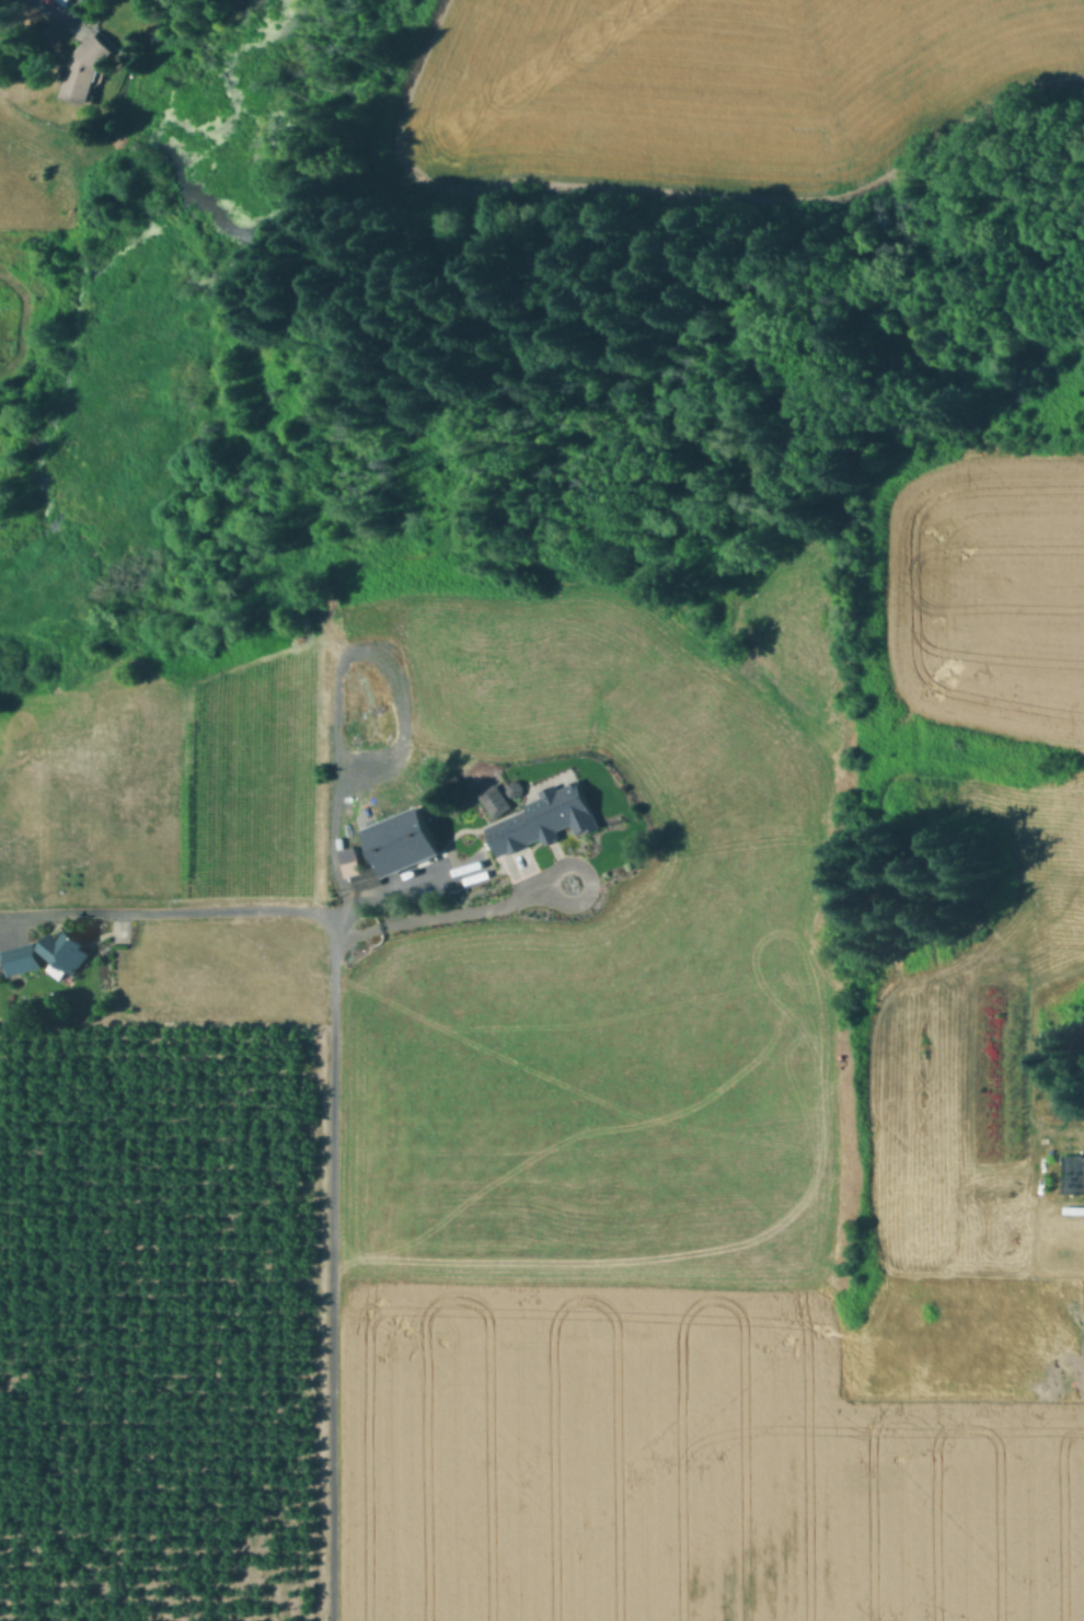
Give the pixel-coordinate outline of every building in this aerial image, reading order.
[(92,101),(91,103),(64,95),(74,54),(95,31),(117,51),(101,68),(92,101)] [(463,784),(452,790),(448,780),(459,774),(463,784)] [(509,780),(507,794),(521,796),(523,782),(509,780)] [(583,783),(601,825),(578,836),(574,825),(554,832),(556,840),(546,842),(540,837),(497,854),(486,827),(530,809),(530,804),(537,801),(541,803),(575,789),(574,787),(583,783)] [(515,807),(497,819),(482,796),(499,784),(515,807)] [(406,816),(428,880),(397,890),(387,859),(371,864),(365,846),(379,841),(376,831),(384,828),(388,837),(399,832),(394,820),(406,816)] [(360,860),(361,869),(380,864),(384,884),(357,890),(354,876),(347,878),(344,864),(360,860)] [(54,929),(65,939),(72,930),(89,945),(85,949),(93,954),(74,976),(67,969),(61,976),(51,967),(57,961),(39,945),(54,929)] [(44,967),(12,975),(7,951),(37,943),(44,967)] [(1060,1157),(1083,1157),(1083,1194),(1060,1194),(1060,1157)]
